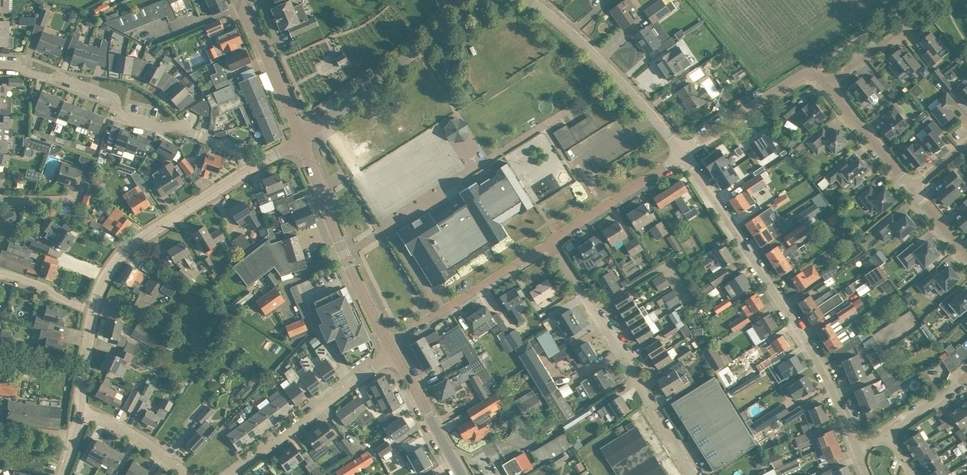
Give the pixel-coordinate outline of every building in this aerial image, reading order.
[(8,12),(8,0),(0,0),(0,12),(8,12)] [(108,21),(104,22),(104,23),(124,32),(166,15),(169,21),(194,10),(190,0),(161,0),(137,9),(119,16),(108,21)] [(212,14),(227,8),(224,0),(206,0),(212,14)] [(276,6),(270,8),(280,31),(287,28),(291,36),(318,25),(314,16),(307,19),(301,4),(293,7),(290,0),(291,0),(273,0),(276,6)] [(619,5),(611,11),(623,29),(637,19),(633,13),(637,11),(630,0),(626,0),(619,5)] [(669,3),(674,0),(659,0),(645,10),(649,17),(669,3)] [(98,6),(98,7),(94,9),(96,14),(110,8),(107,2),(98,6)] [(669,3),(649,17),(654,23),(674,9),(669,3)] [(36,23),(45,27),(50,11),(41,8),(36,23)] [(106,17),(108,21),(119,16),(118,12),(106,17)] [(69,21),(72,22),(75,21),(76,18),(75,15),(72,14),(69,15),(68,18),(69,21)] [(87,25),(90,27),(93,26),(95,23),(94,19),(91,18),(87,19),(86,22),(87,25)] [(219,19),(204,26),(207,34),(214,31),(222,28),(223,28),(219,19)] [(4,46),(4,47),(13,47),(13,36),(5,36),(5,30),(8,30),(8,21),(0,21),(0,46),(4,46)] [(662,33),(656,37),(648,26),(641,30),(633,36),(638,43),(640,41),(643,46),(648,54),(656,48),(667,40),(662,33)] [(77,66),(82,67),(89,44),(78,41),(80,33),(78,32),(80,28),(76,27),(75,31),(74,31),(65,55),(72,57),(71,62),(78,64),(77,66)] [(214,47),(206,50),(210,59),(211,62),(219,59),(218,56),(224,53),(238,47),(236,44),(242,42),(236,28),(224,33),(216,36),(220,44),(214,47)] [(686,34),(682,30),(675,35),(678,39),(686,34)] [(42,31),(39,40),(36,49),(44,52),(44,50),(59,56),(65,40),(42,31)] [(922,55),(928,63),(932,67),(941,59),(937,53),(945,46),(939,38),(937,39),(931,32),(929,34),(926,34),(923,37),(922,40),(920,41),(927,50),(922,55)] [(89,44),(82,67),(87,68),(87,67),(94,69),(96,64),(103,66),(103,65),(106,65),(106,53),(108,41),(102,39),(100,47),(89,44)] [(157,55),(159,56),(164,51),(159,45),(152,51),(157,56),(157,55)] [(671,52),(656,62),(669,80),(683,70),(683,69),(690,64),(679,47),(671,52)] [(236,54),(213,64),(216,72),(210,75),(214,84),(226,78),(222,68),(228,65),(230,70),(250,62),(245,50),(236,54)] [(909,52),(904,56),(898,50),(894,53),(893,52),(888,56),(889,57),(887,59),(891,64),(890,66),(898,76),(905,70),(909,75),(921,66),(909,52)] [(109,71),(122,73),(125,56),(108,53),(109,71)] [(343,53),(334,58),(338,65),(347,61),(343,53)] [(171,58),(165,54),(162,60),(168,63),(171,58)] [(122,73),(136,75),(142,58),(125,56),(122,73)] [(136,75),(149,82),(157,67),(142,58),(136,75)] [(180,65),(187,72),(191,70),(187,61),(180,65)] [(442,70),(449,81),(457,75),(451,65),(442,70)] [(930,72),(925,66),(919,71),(924,77),(930,72)] [(149,82),(161,89),(173,75),(157,67),(149,82)] [(699,68),(688,75),(694,83),(705,76),(699,68)] [(938,81),(944,76),(945,76),(939,69),(933,74),(938,81)] [(951,69),(946,74),(950,79),(955,74),(951,69)] [(190,74),(196,80),(198,78),(199,73),(198,70),(190,74)] [(225,112),(239,106),(241,105),(248,103),(264,96),(255,75),(243,80),(241,74),(227,80),(226,78),(214,84),(217,90),(206,95),(208,100),(201,100),(189,108),(200,115),(210,116),(215,116),(225,112)] [(161,89),(171,99),(184,87),(173,75),(161,89)] [(186,76),(181,81),(185,85),(190,81),(186,76)] [(851,84),(851,86),(849,87),(862,103),(868,98),(872,103),(876,103),(878,101),(878,98),(879,97),(875,92),(877,91),(878,93),(884,88),(874,76),(866,82),(862,77),(856,82),(854,82),(851,84)] [(938,81),(947,92),(953,87),(944,76),(938,81)] [(703,83),(706,88),(698,93),(691,83),(687,86),(679,92),(687,103),(685,104),(691,112),(705,102),(703,99),(719,88),(714,80),(712,77),(703,83)] [(965,88),(962,83),(955,89),(963,99),(964,98),(966,101),(966,103),(966,104),(966,87),(965,88)] [(915,95),(922,89),(918,85),(912,90),(915,95)] [(184,87),(171,99),(180,110),(196,100),(184,87)] [(889,92),(889,96),(893,101),(898,97),(892,89),(889,92)] [(34,113),(44,117),(45,112),(52,95),(41,91),(40,94),(35,92),(32,100),(37,102),(34,108),(36,109),(34,113)] [(941,103),(931,111),(937,117),(943,125),(955,115),(951,110),(957,105),(947,93),(938,100),(941,103)] [(44,117),(54,121),(56,116),(63,99),(52,95),(45,112),(44,117)] [(11,116),(11,107),(7,107),(7,103),(1,103),(1,96),(0,96),(0,115),(11,116)] [(256,121),(256,123),(273,116),(264,96),(248,103),(241,105),(239,106),(244,116),(247,125),(256,121)] [(57,117),(66,120),(72,105),(64,101),(64,99),(63,99),(56,116),(54,121),(55,122),(57,117)] [(782,112),(787,118),(798,109),(793,103),(782,112)] [(797,113),(800,117),(799,117),(809,129),(826,116),(816,103),(811,108),(808,105),(808,104),(797,113)] [(66,120),(77,125),(83,109),(72,105),(66,120)] [(885,136),(888,136),(891,140),(909,125),(894,106),(883,115),(889,122),(881,128),(883,131),(883,133),(885,136)] [(77,125),(87,129),(93,113),(83,109),(77,125)] [(918,116),(921,119),(927,115),(924,111),(918,116)] [(229,120),(225,112),(215,116),(214,130),(213,131),(223,128),(223,122),(229,120)] [(93,113),(87,129),(98,133),(100,126),(104,117),(93,113)] [(2,134),(3,127),(9,128),(11,116),(0,115),(0,133),(2,134)] [(273,116),(256,123),(265,144),(282,137),(273,116)] [(448,121),(451,141),(471,139),(469,118),(448,121)] [(922,139),(927,145),(934,153),(936,151),(937,152),(940,149),(940,148),(945,144),(938,136),(943,132),(934,120),(924,128),(929,134),(922,139)] [(567,124),(553,132),(564,150),(578,141),(569,128),(567,124)] [(122,156),(124,150),(130,134),(120,131),(121,128),(120,128),(120,129),(112,127),(110,131),(106,130),(101,147),(110,150),(111,152),(122,156)] [(835,153),(836,152),(838,154),(844,150),(842,147),(848,143),(838,130),(830,137),(824,129),(808,142),(816,152),(827,143),(835,153)] [(37,136),(48,139),(49,134),(38,130),(37,136)] [(767,132),(759,138),(770,155),(779,149),(767,132)] [(48,139),(58,142),(60,137),(49,134),(48,139)] [(145,157),(151,148),(152,146),(147,144),(149,140),(141,137),(141,135),(140,138),(130,134),(124,150),(122,156),(132,159),(134,154),(135,154),(135,153),(143,156),(145,157)] [(783,142),(793,148),(798,140),(789,134),(783,142)] [(27,146),(35,148),(40,150),(43,141),(37,139),(30,137),(27,146)] [(58,142),(69,146),(70,141),(60,137),(58,142)] [(759,138),(751,143),(762,160),(770,155),(759,138)] [(152,146),(151,148),(173,160),(174,156),(179,147),(172,143),(171,145),(162,140),(158,147),(153,144),(152,146)] [(69,146),(79,149),(81,144),(70,141),(69,146)] [(901,153),(914,169),(925,160),(921,156),(926,152),(926,153),(927,152),(917,141),(917,142),(913,145),(912,144),(901,153)] [(87,146),(85,151),(94,154),(96,149),(87,146)] [(721,150),(704,161),(711,170),(727,160),(721,150)] [(225,158),(207,152),(206,156),(198,154),(195,165),(202,167),(200,175),(207,177),(209,170),(218,172),(219,168),(222,168),(225,158)] [(966,164),(960,157),(954,161),(960,169),(966,164)] [(178,163),(188,175),(194,170),(184,158),(178,163)] [(847,158),(840,165),(825,176),(831,183),(837,178),(846,190),(854,183),(856,186),(864,180),(862,177),(870,170),(868,168),(869,166),(866,162),(864,162),(860,158),(852,164),(847,158)] [(727,160),(711,170),(717,180),(733,169),(727,160)] [(521,214),(535,205),(524,187),(525,187),(521,180),(520,180),(509,162),(494,171),(496,173),(496,174),(477,185),(475,181),(474,182),(458,192),(461,197),(431,216),(428,212),(396,232),(410,255),(412,254),(426,276),(433,288),(437,285),(439,284),(451,277),(454,275),(456,273),(454,270),(455,270),(457,268),(488,249),(491,247),(492,246),(492,247),(509,236),(501,223),(502,223),(520,212),(521,214)] [(119,164),(117,170),(130,174),(137,170),(119,164)] [(65,185),(69,186),(76,188),(82,171),(61,165),(56,180),(66,183),(65,185)] [(152,181),(157,188),(162,197),(171,191),(170,190),(176,186),(178,187),(181,185),(182,183),(183,182),(174,167),(152,181)] [(733,169),(717,180),(722,189),(739,179),(733,169)] [(27,170),(26,177),(40,180),(42,173),(27,170)] [(127,201),(129,205),(135,214),(150,204),(138,185),(144,181),(137,170),(130,174),(137,185),(123,194),(127,201)] [(937,193),(940,197),(947,206),(961,194),(954,185),(961,180),(953,171),(942,180),(946,186),(937,193)] [(739,195),(731,200),(740,214),(748,208),(750,207),(756,203),(751,194),(767,183),(761,173),(754,177),(744,184),(747,189),(741,193),(739,195)] [(255,194),(260,205),(278,198),(278,199),(286,196),(277,174),(263,180),(267,192),(264,193),(262,191),(255,194)] [(26,177),(17,175),(16,181),(25,183),(26,177)] [(83,176),(81,184),(87,186),(90,178),(83,176)] [(100,185),(101,178),(93,177),(91,184),(100,185)] [(681,209),(685,216),(687,220),(699,213),(696,207),(691,210),(681,195),(688,190),(690,193),(694,190),(691,184),(686,187),(682,180),(668,189),(674,199),(681,209)] [(871,186),(863,193),(859,196),(872,211),(877,207),(881,212),(895,201),(885,189),(877,196),(875,193),(875,192),(871,186)] [(661,208),(674,199),(668,189),(654,198),(660,206),(661,208)] [(85,192),(83,198),(91,201),(93,195),(85,192)] [(821,192),(812,198),(816,203),(818,206),(821,211),(830,205),(821,192)] [(278,198),(260,205),(259,205),(262,214),(276,208),(285,215),(287,222),(281,224),(284,233),(297,228),(297,229),(315,221),(312,214),(312,215),(305,196),(294,200),(292,194),(287,197),(286,196),(278,199),(278,198)] [(785,194),(780,197),(783,203),(788,199),(785,194)] [(966,200),(958,206),(963,213),(955,219),(960,225),(959,227),(962,230),(964,230),(965,232),(966,230),(966,199),(966,200)] [(240,225),(243,226),(248,223),(251,228),(257,224),(261,222),(253,209),(249,212),(243,201),(235,206),(234,205),(230,207),(231,209),(229,210),(236,220),(240,225)] [(816,203),(795,217),(801,225),(821,211),(818,206),(816,203)] [(629,214),(635,223),(638,229),(648,223),(651,229),(658,239),(669,232),(662,222),(657,225),(653,219),(649,213),(644,205),(629,214)] [(110,229),(113,231),(120,237),(132,222),(124,216),(121,215),(123,213),(113,206),(111,208),(118,213),(112,221),(111,221),(107,226),(110,229)] [(680,220),(685,216),(681,209),(675,213),(680,220)] [(12,210),(2,215),(6,224),(16,219),(12,210)] [(746,223),(754,235),(766,227),(773,222),(780,218),(776,211),(762,220),(759,215),(746,223)] [(827,218),(832,225),(840,219),(836,213),(827,218)] [(892,215),(885,221),(875,229),(884,241),(895,231),(901,239),(903,237),(905,240),(910,236),(908,233),(916,226),(906,214),(897,221),(892,215)] [(94,227),(93,229),(100,232),(103,224),(86,217),(83,223),(94,227)] [(47,218),(42,227),(41,228),(48,233),(51,228),(58,233),(52,242),(64,250),(74,235),(69,232),(71,228),(64,223),(61,227),(47,218)] [(613,245),(621,240),(622,239),(626,245),(632,255),(643,249),(636,239),(631,242),(627,236),(618,222),(604,231),(613,245)] [(766,227),(754,235),(762,247),(774,239),(785,231),(782,227),(778,229),(773,222),(766,227)] [(785,237),(790,245),(810,232),(804,224),(785,237)] [(193,233),(198,241),(204,252),(215,245),(214,243),(225,237),(219,228),(209,235),(203,226),(193,233)] [(271,226),(266,228),(268,234),(271,243),(282,239),(279,231),(274,233),(271,226)] [(10,241),(19,244),(22,235),(14,232),(10,241)] [(233,240),(242,253),(252,246),(242,233),(233,240)] [(273,266),(280,275),(306,267),(303,258),(297,235),(282,239),(271,243),(268,234),(229,263),(247,286),(273,266)] [(673,234),(667,238),(676,252),(682,249),(673,234)] [(21,241),(19,245),(32,249),(46,254),(49,246),(32,240),(32,239),(26,237),(24,242),(21,241)] [(607,254),(606,251),(600,243),(595,246),(590,240),(578,247),(586,260),(584,261),(589,269),(598,264),(596,262),(607,254)] [(168,251),(173,259),(175,262),(183,256),(192,269),(197,265),(189,253),(189,252),(182,241),(168,251)] [(905,250),(898,256),(908,269),(920,260),(929,271),(935,266),(932,261),(933,262),(939,258),(938,256),(939,255),(928,241),(918,249),(913,243),(905,250)] [(19,245),(9,242),(6,252),(2,250),(0,255),(0,265),(38,278),(39,275),(52,280),(57,266),(44,261),(40,271),(29,267),(32,259),(29,258),(32,249),(19,245)] [(766,253),(774,265),(785,257),(792,253),(799,248),(796,243),(786,249),(783,244),(778,246),(766,253)] [(804,244),(799,248),(792,253),(795,257),(807,249),(804,244)] [(711,282),(695,292),(699,298),(716,287),(723,282),(731,277),(725,267),(735,260),(726,247),(717,252),(715,254),(715,255),(703,263),(707,269),(710,267),(714,272),(707,276),(711,282)] [(872,256),(880,265),(888,259),(880,250),(872,256)] [(203,262),(208,270),(215,282),(219,277),(215,271),(216,270),(208,257),(202,260),(203,262)] [(785,257),(774,265),(781,276),(793,268),(785,257)] [(204,272),(208,270),(203,262),(199,265),(204,272)] [(118,279),(127,284),(130,286),(135,279),(139,282),(141,280),(144,273),(127,263),(118,279)] [(813,265),(809,268),(803,272),(803,271),(792,278),(800,290),(809,285),(821,276),(813,265)] [(888,279),(879,265),(863,276),(872,290),(888,279)] [(942,273),(937,268),(917,285),(925,294),(932,288),(931,287),(938,281),(946,290),(960,278),(959,277),(959,275),(957,272),(954,272),(949,266),(942,273)] [(177,272),(188,281),(192,276),(181,267),(177,272)] [(822,275),(825,280),(837,272),(834,267),(822,275)] [(154,270),(146,283),(147,283),(145,286),(147,287),(146,289),(154,295),(166,278),(154,270)] [(278,283),(270,272),(264,276),(271,287),(278,283)] [(598,279),(609,296),(621,289),(610,272),(598,279)] [(732,292),(735,296),(741,292),(751,285),(743,273),(724,286),(729,294),(732,292)] [(653,281),(656,286),(667,279),(664,274),(653,281)] [(168,276),(160,290),(172,297),(180,284),(168,276)] [(188,281),(187,282),(191,285),(196,280),(192,276),(188,281)] [(667,279),(656,286),(660,291),(670,285),(667,279)] [(532,292),(537,300),(538,302),(549,295),(551,299),(557,295),(548,280),(542,284),(542,285),(532,292)] [(881,286),(887,294),(895,289),(889,280),(881,286)] [(816,286),(819,292),(828,286),(824,281),(816,286)] [(851,283),(845,288),(850,294),(856,290),(851,283)] [(275,287),(267,293),(255,301),(265,314),(284,300),(275,287)] [(717,287),(707,294),(711,298),(718,293),(720,292),(717,287)] [(799,303),(806,314),(831,297),(838,292),(835,287),(828,292),(814,301),(811,295),(799,303)] [(496,299),(501,308),(505,313),(508,311),(516,323),(523,319),(515,307),(524,301),(521,297),(516,288),(506,294),(505,293),(496,299)] [(313,301),(323,323),(319,325),(326,340),(335,336),(345,358),(350,365),(369,352),(364,340),(368,338),(360,323),(357,325),(340,289),(313,301)] [(948,314),(954,320),(960,314),(965,309),(966,311),(966,310),(966,289),(958,297),(953,292),(939,304),(948,314)] [(614,301),(619,309),(633,300),(628,291),(614,301)] [(663,297),(667,303),(677,296),(674,291),(663,297)] [(910,291),(904,296),(909,302),(915,297),(910,291)] [(233,305),(236,308),(253,295),(250,292),(233,305)] [(831,297),(806,314),(809,318),(807,319),(810,324),(812,323),(813,324),(824,316),(823,314),(843,301),(838,292),(831,297)] [(748,316),(756,311),(764,306),(757,294),(746,300),(747,301),(741,304),(748,316)] [(677,296),(667,303),(670,308),(681,301),(677,296)] [(713,307),(717,313),(731,304),(728,298),(713,307)] [(619,309),(624,317),(639,308),(633,300),(619,309)] [(837,313),(841,319),(857,309),(852,302),(837,313)] [(33,327),(41,328),(47,330),(47,329),(49,322),(63,326),(67,310),(46,305),(44,317),(36,315),(34,325),(34,326),(33,327)] [(624,317),(629,326),(644,317),(649,314),(644,305),(639,308),(624,317)] [(486,306),(468,318),(473,326),(474,328),(477,327),(479,331),(489,324),(491,328),(493,327),(501,340),(506,337),(505,336),(492,317),(493,316),(486,306)] [(568,310),(553,319),(559,330),(575,320),(568,310)] [(670,315),(676,324),(682,319),(677,310),(670,315)] [(493,316),(492,317),(505,336),(506,335),(510,332),(508,329),(508,328),(498,312),(493,316)] [(629,326),(635,334),(649,325),(654,322),(649,314),(644,317),(629,326)] [(730,325),(734,331),(750,320),(746,314),(730,325)] [(754,326),(746,330),(756,345),(758,343),(768,337),(767,336),(769,335),(767,332),(777,326),(770,314),(761,319),(759,321),(753,325),(754,326)] [(117,344),(124,346),(126,336),(119,335),(122,322),(108,319),(104,336),(118,340),(117,344)] [(304,322),(302,319),(285,326),(289,337),(307,329),(305,325),(304,322)] [(676,324),(675,324),(663,332),(666,338),(679,330),(686,325),(685,323),(682,319),(676,324)] [(817,331),(824,341),(836,334),(844,329),(838,319),(830,324),(829,323),(817,331)] [(575,320),(559,330),(566,340),(581,330),(575,320)] [(175,344),(145,327),(137,323),(131,334),(163,353),(166,347),(172,350),(175,344)] [(445,360),(463,350),(472,345),(464,333),(459,324),(440,336),(437,330),(411,345),(426,371),(441,362),(444,367),(448,365),(445,360)] [(649,325),(635,334),(640,342),(654,333),(649,325)] [(836,334),(824,341),(831,352),(842,345),(847,351),(874,334),(870,327),(851,339),(844,329),(836,334)] [(0,336),(0,337),(10,339),(12,331),(2,328),(0,336)] [(46,342),(43,353),(63,358),(67,342),(60,340),(62,333),(47,329),(47,330),(41,328),(38,340),(46,342)] [(510,332),(506,335),(507,336),(515,348),(515,349),(525,342),(516,328),(511,331),(510,332)] [(184,343),(203,353),(210,340),(202,336),(201,338),(197,336),(198,334),(191,330),(184,343)] [(560,350),(548,330),(537,337),(549,357),(552,355),(557,363),(567,356),(570,362),(574,360),(580,368),(588,362),(597,357),(588,342),(579,347),(576,349),(576,350),(571,353),(567,346),(560,350)] [(786,355),(783,351),(790,347),(783,335),(772,341),(773,342),(766,346),(768,348),(767,351),(775,362),(786,355)] [(311,340),(314,346),(321,341),(317,336),(311,340)] [(646,348),(652,358),(667,349),(660,339),(646,348)] [(545,396),(558,388),(529,340),(525,342),(515,349),(545,396)] [(128,341),(123,350),(132,354),(136,345),(128,341)] [(321,361),(316,366),(315,366),(321,375),(327,382),(334,377),(332,374),(335,371),(332,367),(336,363),(339,366),(339,365),(322,343),(315,349),(321,361)] [(765,354),(758,343),(756,345),(744,353),(751,363),(765,354)] [(726,357),(723,359),(713,344),(702,351),(709,362),(712,367),(714,371),(728,362),(726,357)] [(870,361),(878,355),(881,353),(883,355),(886,353),(885,351),(884,351),(879,344),(873,348),(874,350),(866,355),(870,361)] [(472,345),(463,350),(471,363),(459,369),(461,373),(449,380),(448,378),(444,381),(435,386),(436,388),(436,390),(437,392),(439,392),(442,399),(451,394),(456,392),(454,388),(461,385),(460,383),(465,380),(471,377),(476,386),(482,383),(487,391),(497,385),(486,366),(479,355),(472,345)] [(667,349),(652,358),(659,369),(673,360),(672,359),(677,356),(680,361),(693,353),(689,347),(678,354),(674,347),(673,348),(672,346),(667,349)] [(132,354),(123,350),(120,349),(117,356),(108,352),(101,367),(115,374),(121,363),(128,366),(130,362),(141,367),(147,366),(149,362),(133,355),(132,354)] [(303,350),(297,354),(301,360),(307,355),(303,350)] [(956,350),(950,355),(958,368),(966,361),(956,350)] [(486,351),(479,355),(486,366),(493,361),(486,351)] [(843,361),(847,372),(862,366),(857,354),(852,357),(843,361)] [(305,373),(300,378),(306,386),(311,394),(319,388),(316,385),(320,383),(316,378),(321,375),(315,366),(316,366),(307,355),(301,360),(299,361),(305,373)] [(796,355),(778,366),(786,378),(804,367),(796,355)] [(878,355),(870,361),(874,367),(882,361),(878,355)] [(958,368),(950,355),(948,356),(942,360),(945,365),(951,373),(958,368)] [(885,363),(876,369),(879,374),(888,367),(885,363)] [(684,366),(667,376),(658,381),(667,395),(673,390),(676,396),(692,386),(685,374),(688,373),(684,366)] [(728,366),(718,372),(728,389),(738,383),(728,366)] [(862,366),(847,372),(852,383),(867,377),(862,366)] [(300,378),(292,367),(288,369),(284,372),(290,385),(284,389),(296,405),(303,400),(301,397),(304,394),(301,390),(306,386),(300,378)] [(888,367),(879,374),(888,388),(896,382),(901,379),(897,374),(894,376),(888,367)] [(579,392),(585,388),(590,397),(613,383),(612,381),(613,379),(611,376),(609,376),(604,368),(581,382),(582,384),(576,387),(579,392)] [(731,391),(728,393),(731,398),(734,396),(762,378),(759,373),(731,390),(731,391)] [(278,381),(273,375),(265,381),(270,388),(278,381)] [(367,391),(360,394),(365,403),(366,405),(373,401),(377,410),(382,408),(384,413),(390,410),(399,406),(390,388),(384,375),(369,383),(371,389),(367,391)] [(714,376),(679,399),(672,403),(714,471),(757,444),(714,376)] [(796,400),(806,394),(814,388),(806,376),(796,382),(794,378),(780,387),(785,396),(791,392),(796,400)] [(16,395),(18,380),(0,378),(0,393),(16,395)] [(139,416),(144,407),(146,403),(158,381),(153,378),(149,384),(143,395),(142,394),(132,412),(139,416)] [(497,386),(499,389),(506,385),(504,381),(497,386)] [(874,395),(860,402),(864,413),(879,407),(880,409),(889,405),(886,397),(900,388),(896,382),(888,388),(883,392),(879,393),(874,395)] [(116,391),(110,388),(101,383),(95,395),(110,403),(110,402),(118,407),(121,400),(113,396),(116,391)] [(239,392),(245,398),(254,390),(247,384),(239,392)] [(855,390),(860,402),(874,395),(879,393),(877,387),(872,389),(870,384),(864,386),(855,390)] [(467,410),(473,419),(476,422),(483,418),(504,404),(494,387),(492,389),(494,393),(474,406),(467,410)] [(545,396),(562,423),(575,415),(558,388),(545,396)] [(123,407),(132,412),(142,394),(133,389),(123,407)] [(256,400),(263,395),(259,390),(252,395),(256,400)] [(533,390),(525,395),(516,400),(526,417),(543,407),(539,401),(533,390)] [(281,394),(270,403),(281,418),(288,413),(287,412),(291,409),(292,410),(286,401),(281,394)] [(336,413),(342,420),(345,425),(358,416),(364,424),(373,418),(363,404),(357,396),(336,413)] [(601,416),(607,413),(607,414),(610,412),(615,420),(624,414),(624,415),(627,413),(626,413),(630,410),(621,396),(613,401),(610,403),(603,408),(603,407),(598,411),(601,416)] [(147,410),(146,411),(142,420),(155,427),(160,417),(163,419),(168,410),(172,403),(164,399),(155,415),(147,410)] [(252,401),(247,405),(252,411),(257,406),(252,401)] [(6,422),(49,426),(59,427),(61,408),(35,405),(35,403),(29,402),(29,405),(18,404),(18,403),(8,402),(6,422)] [(959,408),(966,419),(966,402),(959,408)] [(270,403),(259,411),(271,426),(277,421),(276,420),(281,417),(281,418),(270,403)] [(799,406),(790,412),(784,403),(753,422),(750,418),(745,421),(754,435),(758,432),(784,416),(788,422),(803,412),(799,406)] [(802,426),(804,433),(811,430),(810,427),(816,424),(819,423),(828,419),(822,404),(813,408),(810,410),(804,412),(807,420),(808,423),(802,426)] [(196,418),(201,423),(205,420),(213,411),(207,406),(196,418)] [(959,408),(950,414),(958,425),(961,428),(956,432),(962,441),(966,438),(966,437),(963,431),(966,429),(964,426),(966,424),(966,419),(959,408)] [(259,411),(249,419),(260,434),(266,429),(266,428),(270,425),(270,426),(271,426),(259,411)] [(575,415),(562,423),(569,435),(581,427),(577,421),(581,418),(577,413),(575,415)] [(390,433),(386,436),(390,442),(409,429),(401,417),(386,427),(390,433)] [(555,426),(549,417),(534,426),(539,435),(555,426)] [(473,419),(458,427),(465,439),(472,435),(476,440),(484,435),(492,432),(489,428),(490,427),(487,422),(486,423),(483,418),(476,422),(473,419)] [(227,423),(231,428),(236,424),(232,419),(227,423)] [(249,419),(238,427),(249,442),(256,437),(255,436),(259,433),(260,434),(249,419)] [(947,420),(942,423),(937,427),(940,431),(945,428),(945,427),(950,424),(947,420)] [(312,430),(305,435),(311,444),(315,448),(308,452),(315,462),(330,451),(324,444),(335,435),(331,429),(324,421),(317,426),(318,428),(314,432),(312,430)] [(637,426),(636,426),(633,421),(625,426),(629,431),(620,436),(601,448),(618,474),(667,474),(637,426)] [(195,430),(191,435),(184,442),(196,453),(216,431),(211,426),(207,432),(200,425),(195,430)] [(249,442),(238,427),(227,435),(238,450),(245,445),(244,445),(248,441),(249,442)] [(910,450),(925,441),(930,438),(924,429),(905,441),(910,450)] [(813,443),(815,451),(822,448),(837,442),(837,441),(839,441),(836,435),(835,436),(833,430),(811,439),(810,437),(814,436),(812,430),(811,430),(804,433),(795,437),(795,438),(797,442),(797,443),(800,449),(813,443)] [(390,442),(386,436),(383,438),(386,441),(375,449),(381,456),(391,448),(388,444),(390,442)] [(338,441),(349,456),(355,452),(344,437),(338,441)] [(98,467),(102,460),(110,447),(97,440),(89,453),(90,453),(86,460),(91,463),(98,467)] [(910,450),(916,459),(933,448),(933,447),(931,449),(925,441),(910,450)] [(825,454),(827,460),(842,454),(837,442),(822,448),(815,451),(814,451),(816,457),(825,454)] [(294,444),(287,449),(284,452),(285,453),(277,459),(286,471),(304,458),(294,444)] [(771,461),(774,468),(780,466),(779,466),(784,464),(779,452),(775,453),(772,446),(763,450),(771,461)] [(110,447),(102,460),(110,465),(106,472),(111,474),(115,468),(118,464),(123,455),(110,447)] [(420,447),(412,452),(407,454),(405,449),(394,455),(400,464),(410,459),(416,471),(430,464),(420,447)] [(918,457),(924,466),(939,456),(933,448),(916,459),(918,457)] [(376,460),(369,450),(329,474),(353,474),(376,460)] [(553,458),(557,465),(567,458),(563,452),(553,458)] [(767,464),(761,456),(754,461),(759,469),(767,464)] [(944,465),(939,456),(924,466),(929,474),(928,474),(944,465)] [(511,459),(503,464),(509,474),(513,474),(523,469),(515,457),(511,459)] [(313,459),(305,465),(310,472),(318,466),(313,459)] [(774,469),(777,474),(783,474),(801,467),(797,459),(780,466),(774,468),(774,469)] [(819,463),(822,469),(830,466),(827,460),(819,463)] [(128,471),(125,474),(126,474),(145,474),(147,470),(133,462),(128,471)] [(847,466),(841,468),(839,462),(830,466),(822,469),(818,471),(820,474),(851,474),(847,466)] [(947,474),(942,467),(945,465),(944,465),(928,474),(947,474)]
